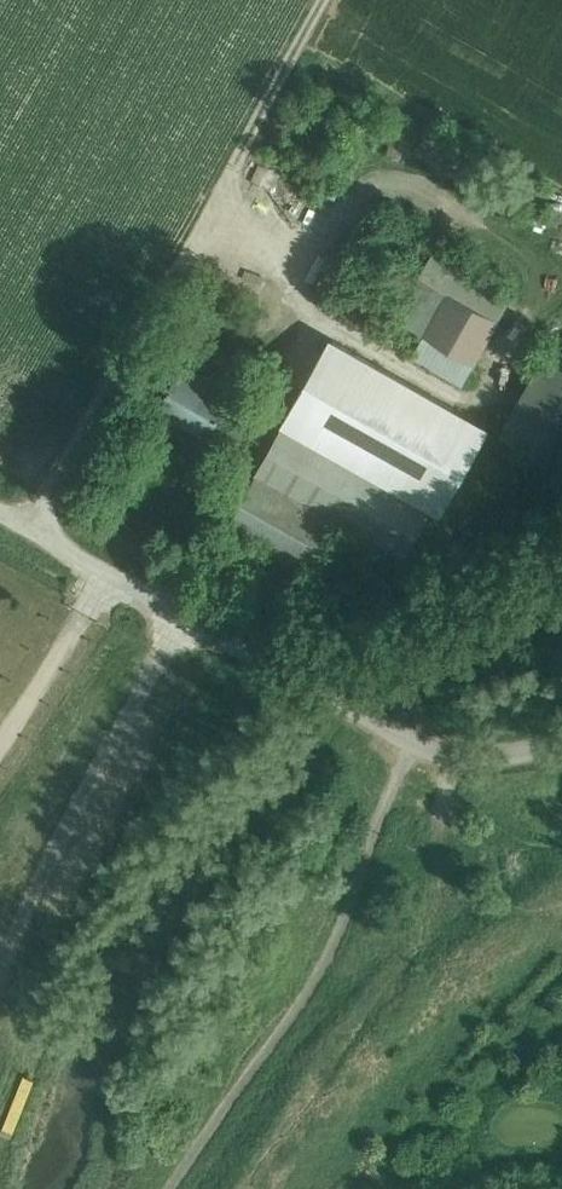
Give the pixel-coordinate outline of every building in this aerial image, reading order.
[(396,319),(418,331),(406,353),(461,384),(513,296),(435,251),(396,319)] [(486,426),(332,339),(314,371),(283,425),(430,508),(431,509),(437,512),(486,426)] [(561,469),(561,356),(548,348),(499,433),(561,469)] [(156,409),(207,437),(231,395),(171,362),(163,375),(173,380),(156,409)] [(311,574),(341,521),(403,556),(430,508),(283,425),(256,474),(227,526),(311,574)]
